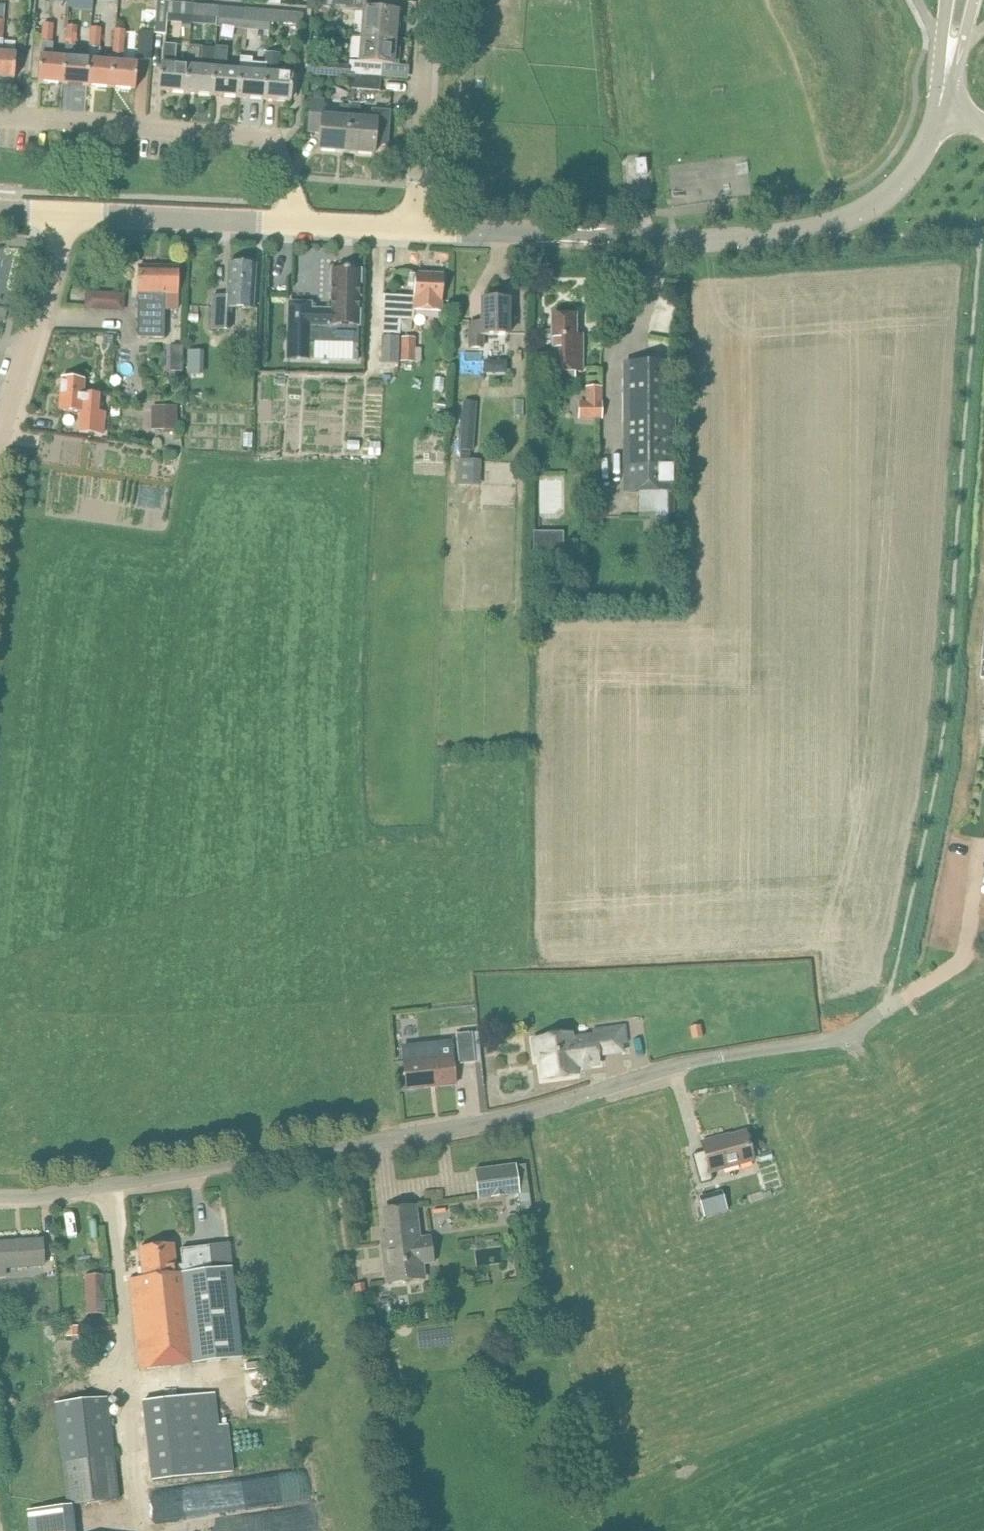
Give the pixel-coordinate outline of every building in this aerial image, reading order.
[(345,8),(354,9),(354,10),(362,11),(360,38),(396,41),(398,12),(387,11),(388,0),(345,0),(345,5),(345,8)] [(193,5),(158,2),(155,33),(166,34),(167,21),(191,24),(193,5)] [(193,5),(191,24),(217,26),(217,19),(219,7),(193,5)] [(217,19),(244,21),(245,9),(219,7),(217,19)] [(244,21),(243,29),(248,29),(270,31),(270,23),(271,11),(245,9),(244,21)] [(271,11),(270,23),(303,25),(304,13),(271,11)] [(15,80),(17,54),(3,53),(4,39),(3,39),(4,20),(0,20),(0,79),(15,80)] [(40,62),(38,82),(63,84),(65,59),(54,58),(55,42),(53,42),(54,22),(43,21),(40,62)] [(65,59),(63,84),(87,86),(89,61),(78,60),(75,60),(78,26),(67,25),(65,44),(66,44),(65,59)] [(89,61),(87,86),(111,88),(113,63),(100,62),(101,46),(102,27),(93,27),(91,46),(90,46),(89,61)] [(113,63),(111,88),(136,90),(137,70),(138,65),(124,64),(127,29),(117,28),(115,63),(113,63)] [(154,32),(140,31),(137,59),(152,60),(154,32)] [(396,41),(360,38),(358,62),(350,61),(349,65),(308,61),(307,75),(352,79),(352,76),(352,74),(381,77),(382,64),(394,65),(396,41)] [(159,91),(185,94),(187,68),(174,67),(176,44),(163,43),(163,46),(159,91)] [(189,46),(187,68),(185,94),(211,96),(214,70),(200,68),(202,47),(189,46)] [(267,53),(266,65),(263,100),(290,102),(293,75),(277,74),(279,54),(267,53)] [(211,96),(237,98),(239,72),(222,70),(223,56),(215,56),(214,70),(211,96)] [(239,72),(237,98),(263,100),(266,65),(253,63),(253,58),(241,57),(239,72)] [(352,79),(351,89),(380,91),(381,78),(352,76),(352,79)] [(310,112),(308,132),(321,133),(320,150),(333,152),(346,153),(349,119),(349,106),(339,105),(338,119),(323,117),(324,103),(311,102),(310,112)] [(349,119),(346,153),(374,155),(375,145),(387,146),(389,129),(390,112),(373,111),(372,121),(358,120),(359,103),(350,102),(349,106),(349,119)] [(644,160),(632,161),(634,177),(645,176),(644,160)] [(256,264),(229,263),(228,297),(213,296),(212,328),(230,329),(230,306),(254,307),(256,264)] [(139,267),(138,338),(164,338),(165,310),(178,311),(178,294),(178,288),(178,268),(139,267)] [(289,303),(288,333),(299,333),(299,343),(345,344),(345,326),(360,326),(361,271),(332,270),(330,310),(311,310),(312,303),(289,303)] [(383,296),(382,310),(383,310),(383,334),(400,335),(401,320),(423,320),(423,310),(441,311),(442,295),(444,275),(416,273),(414,297),(383,296)] [(87,307),(97,308),(98,294),(88,293),(87,307)] [(482,324),(470,324),(470,332),(462,332),(462,348),(470,348),(483,348),(483,335),(509,335),(509,300),(482,300),(482,324)] [(271,302),(269,325),(286,327),(288,304),(271,302)] [(546,352),(552,352),(552,369),(583,369),(582,336),(576,336),(576,316),(552,316),(552,331),(546,331),(542,336),(541,347),(546,352)] [(104,335),(103,345),(113,346),(114,336),(104,335)] [(383,338),(382,364),(397,365),(398,338),(383,338)] [(401,338),(401,363),(416,363),(416,338),(401,338)] [(170,346),(170,371),(183,371),(184,346),(170,346)] [(624,379),(624,399),(624,468),(624,493),(639,493),(638,517),(650,517),(650,534),(675,534),(676,467),(675,364),(624,364),(624,379)] [(436,378),(434,390),(443,391),(444,378),(436,378)] [(82,380),(62,379),(60,411),(81,412),(80,432),(103,434),(105,413),(98,412),(100,395),(84,394),(85,380),(82,380)] [(585,413),(603,413),(603,387),(586,387),(585,413)] [(438,400),(437,411),(444,412),(445,401),(438,400)] [(463,401),(460,450),(474,451),(477,402),(463,401)] [(151,406),(152,430),(177,430),(177,405),(151,406)] [(111,407),(111,418),(120,419),(121,408),(111,407)] [(347,441),(347,450),(360,451),(360,441),(347,441)] [(369,442),(368,455),(380,456),(381,443),(369,442)] [(456,487),(471,487),(471,458),(460,458),(459,470),(457,470),(456,487)] [(568,553),(567,530),(538,530),(538,553),(568,553)] [(703,1037),(700,1025),(691,1027),(693,1039),(703,1037)] [(571,1034),(533,1039),(536,1061),(540,1060),(543,1080),(577,1075),(576,1067),(599,1064),(598,1055),(622,1052),(621,1044),(626,1043),(624,1027),(594,1031),(595,1041),(572,1044),(571,1034)] [(473,1033),(456,1034),(459,1065),(476,1063),(473,1033)] [(427,1043),(403,1046),(404,1060),(405,1070),(408,1090),(455,1085),(453,1065),(452,1055),(451,1041),(427,1043)] [(704,1152),(693,1155),(701,1184),(713,1180),(711,1173),(754,1161),(746,1132),(718,1139),(718,1138),(702,1142),(704,1152)] [(476,1171),(479,1191),(479,1194),(492,1192),(492,1197),(506,1195),(505,1190),(518,1188),(522,1212),(531,1211),(525,1165),(515,1166),(476,1171)] [(717,1195),(704,1199),(709,1216),(722,1212),(717,1195)] [(388,1242),(382,1242),(388,1283),(427,1278),(425,1265),(433,1264),(431,1244),(420,1246),(415,1207),(384,1211),(388,1242)] [(0,1244),(0,1278),(7,1277),(6,1270),(44,1267),(43,1241),(0,1244)] [(174,1244),(140,1248),(143,1278),(129,1279),(131,1299),(139,1372),(242,1360),(231,1264),(229,1244),(209,1246),(212,1270),(178,1274),(174,1244)] [(84,1274),(87,1315),(105,1313),(102,1273),(84,1274)] [(365,1283),(355,1285),(358,1299),(367,1298),(365,1283)] [(217,1392),(143,1401),(151,1482),(221,1475),(234,1473),(232,1449),(229,1425),(220,1426),(217,1392)] [(106,1398),(55,1404),(68,1507),(119,1501),(106,1398)] [(212,1530),(317,1530),(314,1500),(333,1498),(331,1474),(156,1490),(159,1519),(210,1514),(212,1530)]
